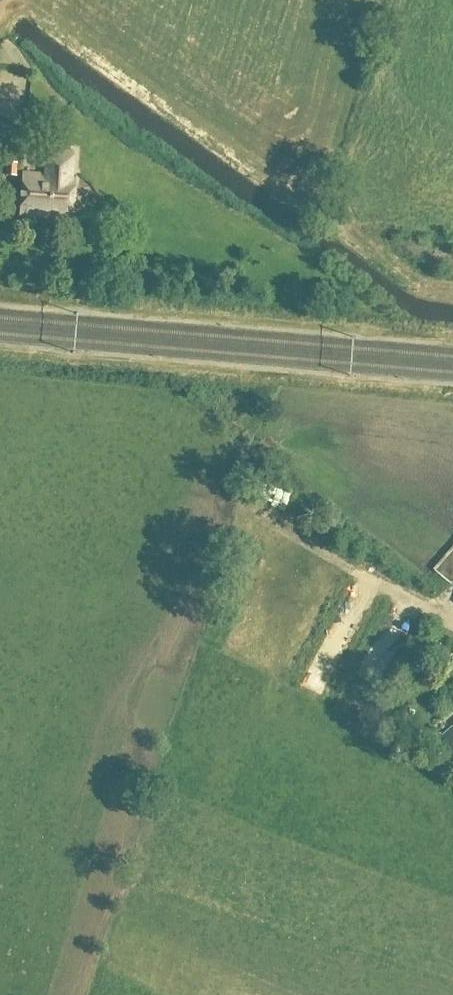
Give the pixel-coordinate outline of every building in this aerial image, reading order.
[(46,173),(24,172),(21,214),(73,217),(76,175),(72,175),(73,150),(48,148),(46,173)] [(17,174),(17,161),(6,160),(5,173),(17,174)] [(439,738),(452,754),(452,726),(439,738)]
